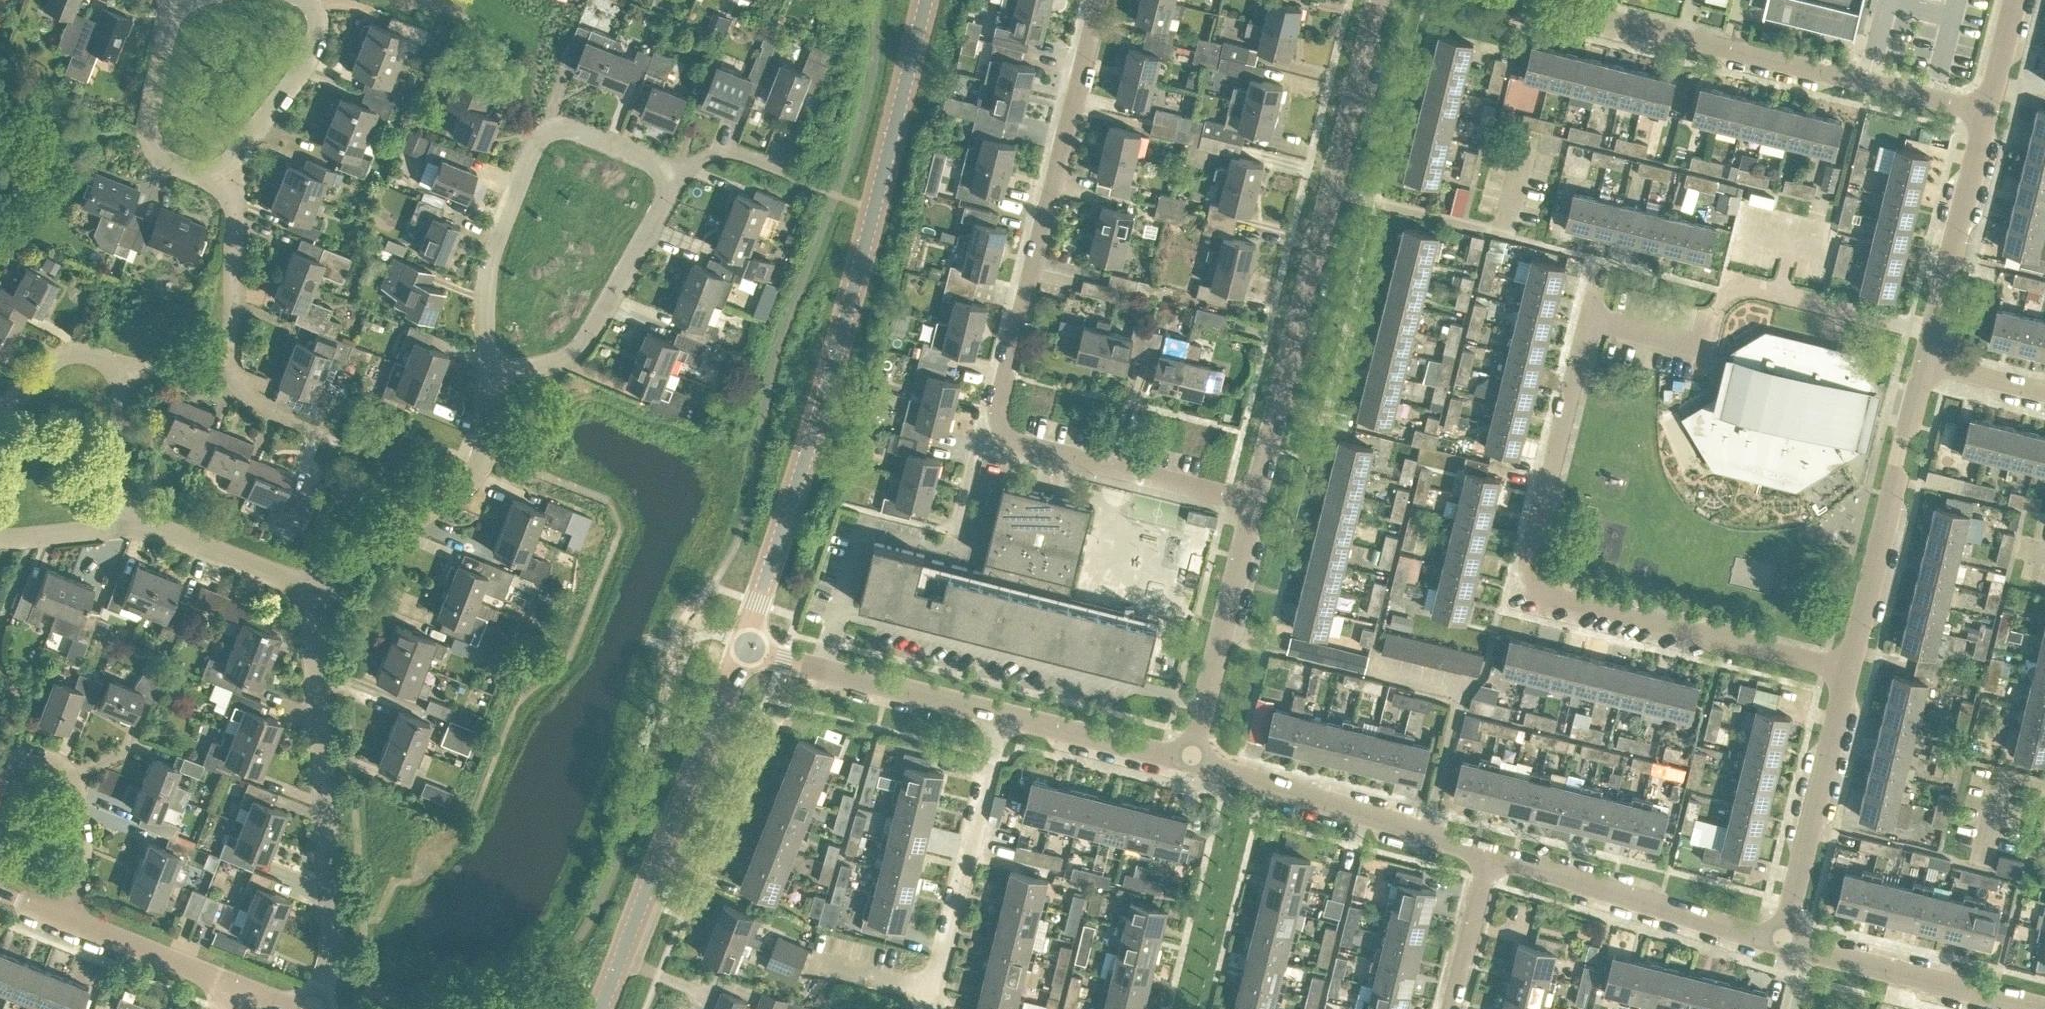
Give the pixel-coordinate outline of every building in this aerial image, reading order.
[(71,52),(85,15),(74,11),(78,0),(46,0),(43,7),(67,16),(55,46),(71,52)] [(734,11),(745,15),(751,0),(738,0),(734,11)] [(1051,0),(1002,0),(1002,1),(1048,13),(1051,0)] [(1145,35),(1172,42),(1176,28),(1168,26),(1171,14),(1182,17),(1185,4),(1174,1),(1169,0),(1140,0),(1136,18),(1149,21),(1145,35)] [(1264,23),(1296,31),(1302,6),(1287,3),(1287,0),(1269,0),(1264,23)] [(1855,28),(1862,0),(1752,0),(1764,3),(1763,6),(1855,28)] [(994,40),(1023,48),(1027,48),(1030,35),(1042,37),(1048,13),(1002,1),(992,40),(994,40)] [(96,20),(85,15),(71,52),(63,71),(85,79),(97,50),(114,57),(124,31),(126,32),(131,18),(102,7),(96,20)] [(363,36),(360,45),(397,60),(403,46),(417,52),(426,28),(390,14),(384,27),(369,21),(368,23),(363,24),(360,32),(363,36)] [(1264,23),(1249,19),(1246,32),(1260,36),(1257,48),(1290,56),(1296,31),(1264,23)] [(575,69),(599,78),(616,37),(592,27),(591,29),(578,23),(567,52),(580,57),(575,69)] [(1439,34),(1433,58),(1467,66),(1473,42),(1439,34)] [(1129,46),(1123,71),(1155,79),(1161,54),(1169,56),(1172,42),(1145,35),(1142,49),(1129,46)] [(1199,36),(1196,48),(1208,51),(1211,39),(1199,36)] [(616,37),(599,78),(624,88),(628,77),(641,82),(652,53),(638,47),(635,57),(621,52),(624,45),(622,39),(616,37)] [(1211,39),(1208,51),(1245,60),(1249,45),(1225,39),(1224,42),(1211,39)] [(1029,90),(1035,65),(1019,61),(1023,48),(994,40),(990,57),(985,79),(997,82),(1029,90)] [(813,43),(802,69),(782,62),(767,101),(795,112),(805,87),(818,92),(834,51),(813,43)] [(1524,77),(1548,83),(1556,50),(1532,44),(1524,77)] [(364,89),(392,101),(397,103),(406,79),(392,73),(397,60),(360,45),(350,69),(366,75),(361,88),(364,89)] [(663,86),(675,56),(655,48),(643,79),(653,83),(642,112),(674,125),(686,95),(663,86)] [(1193,60),(1205,63),(1208,51),(1196,48),(1193,60)] [(1548,83),(1571,89),(1579,55),(1556,50),(1548,83)] [(1208,51),(1205,63),(1218,66),(1218,69),(1246,76),(1250,61),(1245,60),(1208,51)] [(696,106),(698,107),(698,104),(714,111),(716,106),(737,115),(747,89),(757,93),(771,59),(757,53),(749,75),(718,63),(707,91),(704,90),(705,87),(704,86),(696,106)] [(1571,89),(1594,95),(1603,61),(1579,55),(1571,89)] [(1495,57),(1492,72),(1503,75),(1507,60),(1495,57)] [(1433,58),(1428,81),(1461,90),(1467,66),(1433,58)] [(1594,95),(1618,101),(1626,67),(1603,61),(1594,95)] [(1618,101),(1641,107),(1649,73),(1626,67),(1618,101)] [(1155,79),(1123,71),(1116,96),(1149,104),(1155,79)] [(1503,75),(1492,72),(1488,88),(1499,90),(1503,75)] [(1649,73),(1641,107),(1665,112),(1673,79),(1649,73)] [(1234,85),(1231,98),(1276,109),(1283,84),(1251,76),(1248,88),(1234,85)] [(1022,115),(1029,90),(997,82),(985,79),(979,102),(975,118),(1003,125),(1007,111),(1022,115)] [(488,113),(494,98),(453,81),(444,105),(458,111),(450,131),(486,145),(497,116),(488,113)] [(1428,81),(1422,105),(1456,113),(1461,90),(1428,81)] [(1692,119),(1716,125),(1724,91),(1700,85),(1692,119)] [(340,95),(330,119),(365,133),(371,118),(383,123),(392,101),(364,89),(358,103),(340,95)] [(1716,125),(1739,131),(1748,97),(1724,91),(1716,125)] [(1521,124),(1536,128),(1539,116),(1524,113),(1506,96),(1500,120),(1521,124)] [(1739,131),(1763,137),(1771,103),(1748,97),(1739,131)] [(1276,109),(1231,98),(1227,111),(1241,114),(1238,126),(1246,128),(1270,134),(1276,109)] [(1484,103),(1480,119),(1492,122),(1495,106),(1484,103)] [(1763,137),(1786,142),(1794,108),(1771,103),(1763,137)] [(1422,105),(1416,128),(1450,136),(1456,113),(1422,105)] [(2032,130),(2044,134),(2044,108),(2038,106),(2032,130)] [(1153,120),(1177,125),(1189,129),(1192,117),(1156,108),(1153,120)] [(1786,142),(1809,148),(1818,114),(1794,108),(1786,142)] [(1818,114),(1809,148),(1833,154),(1841,120),(1818,114)] [(1539,116),(1536,128),(1552,132),(1555,120),(1539,116)] [(1192,117),(1189,129),(1225,137),(1229,123),(1205,118),(1205,120),(1192,117)] [(968,144),(965,157),(1009,168),(1015,143),(1000,139),(1003,125),(975,118),(971,133),(976,134),(973,145),(968,144)] [(365,133),(330,119),(321,143),(339,151),(334,164),(363,175),(371,153),(359,148),(365,133)] [(1492,122),(1480,119),(1476,134),(1488,137),(1492,122)] [(1110,124),(1103,149),(1135,157),(1142,132),(1110,124)] [(1567,136),(1583,140),(1586,128),(1570,124),(1567,136)] [(1174,138),(1186,141),(1189,129),(1177,125),(1174,138)] [(1416,128),(1410,151),(1444,160),(1450,136),(1416,128)] [(1586,128),(1583,140),(1598,143),(1601,132),(1586,128)] [(1189,129),(1186,141),(1199,144),(1198,146),(1222,152),(1225,137),(1189,129)] [(2026,154),(2044,158),(2044,134),(2032,130),(2026,154)] [(1614,147),(1629,151),(1632,140),(1617,136),(1614,147)] [(438,163),(429,183),(465,198),(475,171),(462,165),(467,152),(430,138),(423,157),(438,163)] [(1632,140),(1629,151),(1645,155),(1648,143),(1632,140)] [(1857,146),(1853,162),(1865,165),(1868,149),(1857,146)] [(1895,147),(1889,171),(1924,179),(1930,155),(1923,153),(1923,154),(1895,147)] [(1135,157),(1103,149),(1097,174),(1112,178),(1109,192),(1134,198),(1137,183),(1129,181),(1135,157)] [(1466,149),(1462,164),(1474,167),(1478,151),(1466,149)] [(1591,160),(1606,164),(1609,152),(1594,149),(1591,160)] [(1444,160),(1410,151),(1404,175),(1438,183),(1444,160)] [(1609,152),(1606,164),(1621,168),(1624,156),(1609,152)] [(1217,166),(1215,176),(1257,187),(1263,162),(1231,154),(1228,166),(1217,166)] [(1689,166),(1704,170),(1707,158),(1692,154),(1689,166)] [(2020,177),(2044,183),(2044,158),(2026,154),(2020,177)] [(1009,168),(965,157),(961,171),(966,172),(964,182),(959,181),(956,194),(988,202),(991,190),(1003,193),(1009,168)] [(287,163),(279,185),(316,199),(321,185),(333,190),(340,171),(307,158),(302,169),(287,163)] [(1707,158),(1704,170),(1720,174),(1723,162),(1707,158)] [(1637,172),(1653,176),(1655,164),(1640,160),(1637,172)] [(1865,165),(1853,162),(1849,177),(1861,181),(1865,165)] [(1821,186),(1834,190),(1840,166),(1827,163),(1821,186)] [(1474,167),(1462,164),(1459,179),(1470,182),(1474,167)] [(1655,164),(1653,176),(1668,179),(1671,168),(1655,164)] [(1736,177),(1751,181),(1754,170),(1739,166),(1736,177)] [(930,170),(926,188),(937,191),(942,173),(930,170)] [(1754,170),(1751,181),(1767,185),(1769,174),(1754,170)] [(101,247),(126,256),(141,216),(128,211),(137,188),(95,171),(82,204),(101,212),(93,232),(101,247)] [(1889,171),(1883,194),(1918,202),(1924,179),(1889,171)] [(1684,183),(1699,187),(1702,176),(1687,172),(1684,183)] [(1210,201),(1207,216),(1235,223),(1239,209),(1251,212),(1257,187),(1215,176),(1219,178),(1217,187),(1222,191),(1219,203),(1210,201)] [(1702,176),(1699,187),(1700,187),(1698,196),(1712,200),(1715,188),(1721,190),(1716,207),(1737,212),(1743,186),(1702,176)] [(1782,189),(1798,193),(1801,181),(1785,177),(1782,189)] [(2015,200),(2044,208),(2044,183),(2020,177),(2015,200)] [(1801,181),(1798,193),(1813,197),(1816,185),(1801,181)] [(316,199),(279,185),(270,207),(285,213),(280,224),(314,237),(321,218),(310,214),(316,199)] [(737,191),(726,219),(758,231),(766,211),(779,216),(785,199),(757,188),(753,198),(737,191)] [(1751,190),(1749,200),(1772,206),(1774,196),(1751,190)] [(1567,226),(1590,232),(1598,197),(1574,191),(1566,225),(1567,226)] [(1160,192),(1157,203),(1170,207),(1173,195),(1160,192)] [(1845,193),(1842,208),(1853,211),(1857,196),(1845,193)] [(1883,194),(1878,217),(1912,226),(1918,202),(1883,194)] [(1173,195),(1170,207),(1183,210),(1186,198),(1173,195)] [(409,217),(427,225),(418,248),(445,258),(458,226),(438,218),(443,206),(418,197),(409,217)] [(1590,232),(1613,238),(1621,203),(1598,197),(1590,232)] [(2009,223),(2043,232),(2044,223),(2044,208),(2015,200),(2009,223)] [(1154,215),(1167,218),(1170,207),(1157,203),(1154,215)] [(1613,238),(1636,243),(1645,209),(1621,203),(1613,238)] [(959,233),(956,241),(1001,252),(1007,227),(996,224),(999,212),(966,204),(962,218),(974,221),(972,231),(959,233)] [(1102,205),(1096,230),(1128,237),(1134,212),(1102,205)] [(141,216),(126,256),(131,258),(135,249),(148,254),(152,242),(175,251),(179,260),(188,256),(192,258),(194,253),(197,251),(196,248),(204,225),(180,216),(181,214),(160,206),(155,221),(141,216)] [(1170,207),(1167,218),(1180,222),(1183,210),(1170,207)] [(359,210),(357,215),(364,218),(367,210),(364,208),(359,210)] [(1853,211),(1842,208),(1838,224),(1849,227),(1853,211)] [(1636,243),(1659,249),(1668,215),(1645,209),(1636,243)] [(1659,249),(1683,255),(1691,220),(1668,215),(1659,249)] [(1218,259),(1217,260),(1250,268),(1256,243),(1232,237),(1235,223),(1207,216),(1203,230),(1223,235),(1221,247),(1210,248),(1209,247),(1206,257),(1218,259)] [(1878,217),(1872,241),(1906,249),(1912,226),(1878,217)] [(721,260),(737,266),(768,279),(775,262),(750,252),(758,231),(726,219),(715,246),(725,250),(721,260)] [(1691,220),(1683,255),(1707,261),(1709,255),(1708,255),(1715,226),(1691,220)] [(2043,233),(2043,232),(2009,223),(2003,247),(2022,252),(2020,264),(2043,270),(2044,263),(2044,233),(2043,233)] [(1404,226),(1398,250),(1432,259),(1438,235),(1404,226)] [(1128,237),(1096,230),(1090,254),(1122,262),(1128,237)] [(789,233),(786,242),(794,245),(798,237),(789,233)] [(292,249),(282,272),(313,284),(319,271),(341,281),(350,256),(300,236),(295,250),(292,249)] [(1489,250),(1508,255),(1512,240),(1492,236),(1489,250)] [(397,241),(393,251),(402,255),(406,245),(397,241)] [(951,263),(947,280),(975,287),(979,273),(994,277),(1001,252),(956,241),(968,244),(963,266),(951,263)] [(1840,241),(1836,256),(1848,259),(1851,244),(1840,241)] [(1872,241),(1866,264),(1900,272),(1906,249),(1872,241)] [(1466,259),(1478,262),(1482,246),(1470,243),(1466,259)] [(1398,250),(1392,274),(1426,282),(1432,259),(1398,250)] [(1486,255),(1482,271),(1494,274),(1497,258),(1486,255)] [(381,284),(396,293),(394,299),(406,304),(404,308),(430,318),(442,289),(426,283),(431,271),(392,256),(381,284)] [(693,262),(683,288),(715,300),(723,280),(730,283),(737,266),(721,260),(710,256),(706,267),(693,262)] [(1848,259),(1836,256),(1832,272),(1844,275),(1848,259)] [(46,258),(42,266),(54,273),(59,264),(46,258)] [(1531,258),(1525,282),(1560,290),(1566,266),(1560,264),(1560,265),(1531,258)] [(1250,268),(1217,260),(1211,284),(1200,281),(1196,294),(1225,301),(1228,289),(1243,293),(1250,268)] [(1900,272),(1866,264),(1860,288),(1894,296),(1894,295),(1895,295),(1900,272)] [(23,321),(29,310),(41,316),(58,284),(25,267),(12,291),(0,284),(0,309),(23,321)] [(1111,271),(1108,284),(1119,287),(1119,286),(1148,294),(1151,281),(1111,271)] [(1494,274),(1482,271),(1478,286),(1490,289),(1494,274)] [(121,272),(118,279),(127,283),(129,278),(127,274),(121,272)] [(293,320),(318,329),(334,336),(340,321),(327,316),(331,306),(308,297),(313,284),(282,272),(273,296),(298,306),(293,320)] [(2012,283),(2027,287),(2030,275),(2015,272),(2012,283)] [(1392,274),(1387,297),(1421,305),(1426,282),(1392,274)] [(1462,274),(1458,290),(1470,293),(1474,277),(1462,274)] [(2027,287),(2043,291),(2044,282),(2044,279),(2030,275),(2027,287)] [(1119,287),(1108,284),(1084,278),(1081,290),(1116,299),(1119,287)] [(766,280),(762,292),(774,297),(779,285),(766,280)] [(955,299),(949,322),(981,330),(987,305),(972,301),(975,287),(947,280),(943,296),(955,299)] [(1164,285),(1151,281),(1148,294),(1161,297),(1164,285)] [(1525,282),(1520,305),(1554,313),(1560,290),(1525,282)] [(685,319),(681,330),(706,340),(708,341),(714,324),(707,321),(715,300),(683,288),(673,314),(685,319)] [(1470,293),(1458,290),(1455,305),(1466,308),(1470,293)] [(1387,297),(1381,320),(1415,329),(1421,305),(1387,297)] [(1474,302),(1470,318),(1482,320),(1486,305),(1474,302)] [(1520,305),(1514,328),(1548,337),(1554,313),(1520,305)] [(1194,318),(1223,325),(1226,313),(1198,306),(1194,318)] [(1989,341),(2013,347),(2021,313),(1997,307),(1989,341)] [(6,354),(23,321),(0,309),(0,350),(6,354)] [(2013,347),(2036,353),(2044,319),(2021,313),(2013,347)] [(1101,362),(1109,330),(1111,320),(1099,317),(1096,327),(1084,324),(1081,336),(1076,356),(1101,362)] [(1482,320),(1470,318),(1467,333),(1478,336),(1482,320)] [(949,322),(937,319),(932,341),(924,339),(920,356),(948,363),(952,349),(975,355),(981,330),(949,322)] [(1075,335),(1078,323),(1078,322),(1062,319),(1059,331),(1075,335)] [(2044,355),(2044,319),(2036,353),(2044,355)] [(1381,320),(1375,343),(1409,352),(1415,329),(1381,320)] [(1447,334),(1447,336),(1459,339),(1462,324),(1451,321),(1450,325),(1447,334)] [(409,349),(404,363),(437,377),(446,353),(434,348),(439,334),(409,323),(400,346),(409,349)] [(1443,323),(1441,333),(1447,334),(1450,325),(1443,323)] [(1130,353),(1144,356),(1151,328),(1134,324),(1131,336),(1109,330),(1101,362),(1126,368),(1130,353)] [(1152,383),(1177,389),(1185,357),(1162,352),(1167,332),(1151,328),(1144,356),(1158,360),(1152,383)] [(1514,328),(1508,352),(1543,360),(1548,337),(1514,328)] [(295,339),(286,360),(329,377),(331,378),(336,366),(341,367),(343,363),(346,362),(348,356),(347,353),(347,352),(367,360),(371,350),(351,343),(334,336),(318,329),(313,340),(311,339),(307,341),(305,343),(295,339)] [(648,331),(638,356),(670,369),(675,355),(697,363),(706,340),(681,330),(679,329),(674,341),(648,331)] [(1687,417),(1716,466),(1728,459),(1786,473),(1794,486),(1851,451),(1859,446),(1851,434),(1860,397),(1873,389),(1859,366),(1842,362),(1816,356),(1817,352),(1778,342),(1770,330),(1733,352),(1723,395),(1687,417)] [(1459,339),(1447,336),(1443,352),(1455,355),(1459,339)] [(1185,357),(1177,389),(1202,395),(1204,386),(1217,389),(1222,368),(1209,364),(1210,363),(1197,360),(1202,344),(1189,340),(1185,357)] [(1375,343),(1369,367),(1403,375),(1409,352),(1375,343)] [(1463,349),(1459,364),(1470,367),(1474,352),(1463,349)] [(1508,352),(1502,375),(1537,383),(1543,360),(1508,352)] [(670,369),(638,356),(628,381),(654,391),(649,404),(677,415),(686,391),(664,383),(670,369)] [(928,375),(922,397),(954,405),(960,381),(945,377),(948,363),(920,356),(916,372),(928,375)] [(329,377),(286,360),(278,381),(305,392),(299,408),(322,417),(331,392),(324,390),(329,377)] [(437,377),(404,363),(398,378),(389,374),(380,397),(409,409),(415,395),(428,400),(437,377)] [(1470,367),(1459,364),(1455,380),(1467,382),(1470,367)] [(1369,367),(1364,390),(1398,398),(1403,375),(1369,367)] [(1439,368),(1435,383),(1447,386),(1451,370),(1439,368)] [(1502,375),(1497,398),(1531,407),(1537,383),(1502,375)] [(1447,386),(1435,383),(1432,399),(1443,401),(1447,386)] [(1398,398),(1364,390),(1358,414),(1392,422),(1398,398)] [(205,464),(205,463),(219,428),(207,423),(212,411),(171,394),(157,430),(190,442),(185,456),(205,464)] [(910,395),(900,433),(929,440),(932,427),(948,430),(954,405),(922,397),(922,398),(910,395)] [(1451,395),(1447,411),(1459,414),(1463,398),(1451,395)] [(1497,398),(1491,421),(1525,430),(1531,407),(1497,398)] [(1459,414),(1447,411),(1443,426),(1455,429),(1459,414)] [(1412,442),(1435,447),(1439,433),(1436,432),(1439,417),(1428,414),(1424,429),(1415,427),(1412,442)] [(1950,447),(1986,456),(1994,422),(1970,417),(1968,425),(1956,422),(1950,447)] [(1525,430),(1491,421),(1485,445),(1519,454),(1519,453),(1520,453),(1525,430)] [(1986,456),(2009,462),(2018,428),(1994,422),(1986,456)] [(245,495),(245,494),(259,459),(247,454),(253,441),(219,428),(205,463),(230,473),(225,487),(245,495)] [(2009,462),(2033,468),(2041,434),(2018,428),(2009,462)] [(934,483),(941,458),(925,454),(929,440),(900,433),(896,450),(908,453),(902,475),(934,483)] [(2044,471),(2044,435),(2041,434),(2033,468),(2044,471)] [(1339,438),(1334,462),(1367,470),(1373,447),(1339,438)] [(1405,455),(1401,471),(1413,474),(1417,458),(1405,455)] [(1466,470),(1461,494),(1495,502),(1501,478),(1495,476),(1495,477),(1486,474),(1489,461),(1466,455),(1462,469),(1466,470)] [(259,459),(245,494),(270,504),(265,518),(286,526),(289,518),(299,494),(286,489),(293,472),(259,459)] [(1334,462),(1328,485),(1362,494),(1367,470),(1334,462)] [(1421,467),(1417,483),(1429,486),(1432,470),(1421,467)] [(1946,474),(1943,485),(1961,490),(1964,478),(1946,474)] [(934,483),(902,475),(897,498),(885,495),(881,509),(910,516),(913,504),(928,508),(934,483)] [(1979,482),(1964,478),(1961,490),(1977,494),(1979,482)] [(925,553),(875,540),(860,602),(1145,673),(1157,624),(1084,605),(1068,601),(1071,591),(1085,535),(1093,503),(1048,492),(1004,481),(987,549),(982,570),(924,555),(925,553)] [(1979,482),(1977,494),(1992,498),(1995,486),(1979,482)] [(1429,486),(1417,483),(1413,498),(1425,501),(1429,486)] [(1328,485),(1322,509),(1356,517),(1362,494),(1328,485)] [(1397,486),(1394,502),(1405,505),(1409,489),(1397,486)] [(2008,501),(2023,505),(2026,494),(2011,490),(2008,501)] [(299,494),(289,518),(301,523),(310,498),(299,494)] [(1461,494),(1455,517),(1489,525),(1495,502),(1461,494)] [(2026,494),(2023,505),(2039,509),(2041,497),(2026,494)] [(512,498),(502,524),(533,536),(540,520),(563,529),(571,508),(547,499),(543,510),(512,498)] [(1405,505),(1394,502),(1390,517),(1402,520),(1405,505)] [(1935,505),(1929,529),(1963,537),(1969,513),(1935,505)] [(1208,512),(1189,508),(1186,519),(1205,524),(1208,512)] [(1322,509),(1316,532),(1350,540),(1356,517),(1322,509)] [(2008,525),(2016,527),(2020,512),(2012,510),(2008,525)] [(581,513),(578,520),(588,524),(591,517),(581,513)] [(1409,514),(1405,529),(1417,532),(1421,517),(1409,514)] [(1455,517),(1449,540),(1484,549),(1489,525),(1455,517)] [(533,536),(502,524),(491,550),(522,562),(518,573),(542,582),(550,562),(527,553),(533,536)] [(1417,532),(1405,529),(1402,545),(1413,548),(1417,532)] [(1929,529),(1924,552),(1957,560),(1963,537),(1929,529)] [(2003,530),(1999,546),(2011,549),(2015,533),(2003,530)] [(1316,532),(1310,555),(1344,564),(1350,540),(1316,532)] [(1386,533),(1382,548),(1394,551),(1398,536),(1386,533)] [(1449,540),(1443,563),(1478,572),(1484,549),(1449,540)] [(2011,549),(1999,546),(1996,561),(2007,564),(2011,549)] [(1394,551),(1382,548),(1378,564),(1390,567),(1394,551)] [(1924,552),(1918,575),(1952,583),(1957,560),(1924,552)] [(1310,555),(1305,579),(1339,587),(1344,564),(1310,555)] [(121,602),(142,610),(158,572),(142,566),(144,562),(137,560),(127,586),(115,581),(106,605),(118,610),(121,602)] [(450,578),(446,588),(476,600),(481,589),(502,597),(513,571),(484,560),(479,571),(456,562),(455,565),(449,563),(445,576),(450,578)] [(1398,561),(1394,576),(1406,579),(1409,563),(1398,561)] [(1443,563),(1438,587),(1472,595),(1478,572),(1443,563)] [(44,605),(57,610),(70,576),(46,567),(41,580),(27,575),(13,612),(26,617),(25,618),(37,622),(44,605)] [(158,572),(142,610),(164,619),(158,633),(171,637),(185,601),(174,596),(180,581),(158,572)] [(1918,575),(1912,598),(1946,607),(1952,583),(1918,575)] [(70,576),(57,610),(71,616),(67,625),(77,628),(74,636),(87,641),(102,604),(101,604),(98,610),(86,605),(94,586),(70,576)] [(1406,579),(1394,576),(1390,591),(1402,594),(1406,579)] [(1992,577),(1988,592),(2000,595),(2003,580),(1992,577)] [(1305,579),(1299,602),(1333,610),(1339,587),(1305,579)] [(1374,580),(1371,595),(1382,598),(1386,582),(1374,580)] [(242,620),(232,645),(269,659),(280,633),(268,629),(273,614),(221,593),(200,585),(194,601),(242,620)] [(1472,595),(1438,587),(1432,611),(1466,619),(1466,618),(1467,618),(1472,595)] [(439,628),(454,634),(476,643),(487,617),(472,611),(476,600),(446,588),(436,613),(443,616),(439,628)] [(2000,595),(1988,592),(1984,608),(1996,611),(2000,595)] [(1382,598),(1371,595),(1367,610),(1379,613),(1382,598)] [(1912,598),(1906,622),(1940,630),(1946,607),(1912,598)] [(1333,610),(1299,602),(1293,626),(1327,634),(1333,610)] [(2002,608),(1999,624),(2010,627),(2014,611),(2002,608)] [(1393,609),(1391,621),(1412,625),(1414,612),(1393,609)] [(1919,650),(1916,664),(1939,670),(1943,656),(1934,654),(1940,630),(1906,622),(1900,646),(1919,650)] [(395,623),(385,650),(424,665),(429,652),(440,656),(446,643),(395,623)] [(1980,623),(1976,639),(1988,642),(1992,626),(1980,623)] [(2010,627),(1999,624),(1995,639),(2006,642),(2010,627)] [(1359,641),(1371,644),(1375,629),(1363,626),(1359,641)] [(1382,651),(1392,654),(1398,631),(1387,628),(1382,651)] [(1392,654),(1403,656),(1408,634),(1398,631),(1392,654)] [(476,643),(454,634),(449,645),(472,654),(503,667),(508,655),(476,643)] [(1403,656),(1414,659),(1419,636),(1408,634),(1403,656)] [(72,635),(65,654),(79,660),(87,641),(74,636),(72,635)] [(2037,658),(2044,660),(2044,635),(2042,635),(2037,658)] [(1414,659),(1424,661),(1430,639),(1419,636),(1414,659)] [(1502,671),(1526,676),(1535,642),(1510,636),(1509,642),(1509,643),(1502,671)] [(1305,656),(1336,664),(1340,647),(1309,639),(1305,656)] [(1424,661),(1435,664),(1441,642),(1430,639),(1424,661)] [(1988,642),(1976,639),(1973,654),(1984,657),(1988,642)] [(1435,664),(1446,667),(1451,645),(1441,642),(1435,664)] [(1526,676),(1549,682),(1558,648),(1535,642),(1526,676)] [(200,675),(231,688),(239,691),(243,679),(259,685),(269,659),(232,645),(225,662),(208,656),(200,675)] [(1446,667),(1457,669),(1462,647),(1451,645),(1446,667)] [(1457,669),(1467,672),(1473,650),(1462,647),(1457,669)] [(1549,682),(1573,688),(1581,654),(1558,648),(1549,682)] [(424,665),(385,650),(375,676),(425,696),(430,683),(418,678),(424,665)] [(1473,650),(1467,672),(1478,675),(1483,653),(1473,650)] [(1573,688),(1596,694),(1605,659),(1581,654),(1573,688)] [(1991,655),(1987,670),(1999,673),(2003,658),(1991,655)] [(1311,673),(1313,659),(1294,656),(1292,670),(1311,673)] [(2031,681),(2044,685),(2044,660),(2037,658),(2031,681)] [(95,706),(109,711),(110,708),(132,717),(140,697),(152,701),(165,667),(147,659),(144,668),(143,668),(132,687),(109,678),(101,698),(98,697),(95,706)] [(1596,694),(1619,699),(1628,665),(1605,659),(1596,694)] [(1894,673),(1888,697),(1922,705),(1927,682),(1936,684),(1939,670),(1916,664),(1912,677),(1894,673)] [(162,676),(175,681),(180,670),(167,665),(162,676)] [(1619,699),(1643,705),(1651,671),(1628,665),(1619,699)] [(1999,673),(1987,670),(1983,686),(1995,689),(1999,673)] [(53,677),(38,717),(66,728),(76,702),(89,707),(100,679),(79,671),(74,685),(53,677)] [(1650,707),(1666,711),(1674,677),(1651,671),(1643,705),(1650,707)] [(1342,683),(1361,687),(1364,676),(1345,672),(1342,683)] [(1364,676),(1361,687),(1380,692),(1383,681),(1364,676)] [(1674,677),(1666,711),(1690,717),(1698,683),(1697,683),(1697,682),(1674,677)] [(1740,678),(1736,694),(1749,697),(1753,681),(1740,678)] [(1482,679),(1478,688),(1496,696),(1500,686),(1482,679)] [(2025,704),(2044,709),(2044,685),(2031,681),(2025,704)] [(1752,702),(1775,708),(1779,692),(1756,686),(1752,702)] [(225,728),(269,746),(280,720),(255,710),(260,699),(239,691),(231,688),(222,711),(229,714),(224,727),(225,728)] [(1392,701),(1410,706),(1413,695),(1394,690),(1392,701)] [(1292,749),(1303,706),(1305,695),(1295,692),(1291,711),(1275,707),(1271,721),(1266,743),(1292,749)] [(1413,695),(1410,706),(1429,711),(1432,700),(1413,695)] [(1469,707),(1508,717),(1510,706),(1472,696),(1469,707)] [(449,718),(461,723),(465,713),(450,707),(451,706),(429,697),(424,708),(449,718)] [(1888,697),(1882,720),(1916,728),(1922,705),(1888,697)] [(1962,699),(1958,714),(1969,717),(1973,702),(1962,699)] [(1272,705),(1258,701),(1255,715),(1268,718),(1272,705)] [(1979,701),(1976,717),(1987,720),(1991,704),(1979,701)] [(2019,728),(2044,734),(2044,709),(2025,704),(2019,728)] [(1643,705),(1640,715),(1648,717),(1650,707),(1643,705)] [(1712,705),(1708,720),(1719,723),(1723,708),(1712,705)] [(1292,749),(1317,756),(1326,720),(1311,716),(1312,709),(1303,706),(1292,749)] [(1740,728),(1751,731),(1785,740),(1791,715),(1785,714),(1756,707),(1756,710),(1745,707),(1740,728)] [(1523,721),(1539,725),(1542,713),(1526,709),(1523,721)] [(398,710),(387,737),(418,749),(429,722),(398,710)] [(1497,732),(1499,721),(1465,713),(1460,733),(1480,738),(1482,729),(1497,732)] [(1542,713),(1539,725),(1554,729),(1557,717),(1542,713)] [(1969,717),(1958,714),(1954,730),(1966,732),(1969,717)] [(1317,756),(1343,762),(1353,719),(1343,716),(1342,724),(1326,720),(1317,756)] [(1987,720),(1976,717),(1972,732),(1983,735),(1987,720)] [(461,723),(449,718),(440,741),(467,752),(476,729),(461,723)] [(1343,762),(1368,768),(1377,733),(1362,729),(1363,721),(1353,719),(1343,762)] [(1719,723),(1708,720),(1704,736),(1715,738),(1719,723)] [(1882,720),(1876,743),(1910,752),(1916,728),(1882,720)] [(1518,726),(1499,721),(1497,732),(1516,737),(1518,726)] [(1570,733),(1585,736),(1588,725),(1573,721),(1570,733)] [(1588,725),(1585,736),(1601,740),(1603,729),(1588,725)] [(269,746),(225,728),(219,742),(211,739),(202,762),(230,773),(235,762),(259,772),(269,746)] [(2019,728),(2014,752),(2044,759),(2044,734),(2019,728)] [(1368,768),(1394,775),(1404,732),(1394,729),(1392,737),(1377,733),(1368,768)] [(1529,740),(1548,745),(1550,734),(1531,729),(1529,740)] [(1751,731),(1745,754),(1779,763),(1785,740),(1751,731)] [(799,737),(789,762),(830,778),(834,769),(827,766),(833,751),(839,753),(843,742),(818,732),(814,743),(799,737)] [(1404,732),(1394,775),(1420,781),(1428,745),(1413,742),(1414,734),(1404,732)] [(1616,744),(1632,748),(1635,736),(1619,733),(1616,744)] [(1550,734),(1548,745),(1567,750),(1569,739),(1550,734)] [(1635,736),(1632,748),(1647,752),(1650,740),(1635,736)] [(418,749),(387,737),(377,763),(408,776),(418,749)] [(1580,753),(1599,758),(1601,747),(1582,742),(1580,753)] [(1876,743),(1870,767),(1904,775),(1907,765),(1910,752),(1876,743)] [(1663,756),(1678,760),(1681,748),(1666,744),(1663,756)] [(1950,745),(1946,761),(1958,764),(1962,748),(1950,745)] [(1601,747),(1599,758),(1617,762),(1620,751),(1601,747)] [(938,798),(944,772),(928,769),(931,757),(905,750),(902,762),(908,764),(905,779),(897,778),(895,788),(938,798)] [(1694,750),(1690,765),(1702,768),(1706,753),(1694,750)] [(151,756),(141,781),(186,799),(190,789),(172,782),(178,768),(198,775),(203,763),(176,752),(171,764),(151,756)] [(1745,754),(1739,778),(1773,786),(1779,763),(1745,754)] [(1630,766),(1649,770),(1652,759),(1633,755),(1630,766)] [(1453,796),(1479,802),(1490,759),(1480,757),(1478,764),(1462,760),(1453,796)] [(848,777),(858,780),(864,762),(853,758),(848,777)] [(1479,802),(1505,808),(1514,773),(1498,769),(1500,761),(1490,759),(1479,802)] [(1652,759),(1649,770),(1668,775),(1671,764),(1652,759)] [(865,780),(876,783),(879,773),(881,764),(870,761),(865,780)] [(1958,764),(1946,761),(1942,776),(1954,779),(1958,764)] [(789,762),(779,786),(813,800),(819,785),(826,788),(830,778),(789,762)] [(1702,768),(1690,765),(1686,781),(1698,784),(1702,768)] [(1907,765),(1904,775),(1912,776),(1914,767),(1907,765)] [(1870,767),(1865,790),(1899,798),(1901,788),(1904,775),(1870,767)] [(1505,808),(1530,815),(1541,772),(1531,769),(1529,777),(1514,773),(1505,808)] [(1530,815),(1556,821),(1565,785),(1549,781),(1551,774),(1541,772),(1530,815)] [(877,783),(894,787),(897,777),(880,773),(877,783)] [(1038,825),(1048,828),(1059,785),(1033,778),(1024,814),(1040,818),(1038,825)] [(1739,778),(1733,801),(1768,809),(1773,786),(1739,778)] [(248,807),(242,821),(275,834),(285,810),(272,805),(277,792),(247,780),(238,803),(248,807)] [(420,792),(447,803),(452,790),(425,780),(420,792)] [(871,802),(876,783),(865,780),(860,799),(871,802)] [(186,799),(141,781),(131,807),(151,814),(147,826),(174,837),(179,824),(159,816),(164,802),(182,809),(186,799)] [(1556,821),(1581,827),(1592,784),(1582,782),(1580,789),(1565,785),(1556,821)] [(1581,827),(1607,834),(1615,798),(1600,794),(1602,787),(1592,784),(1581,827)] [(1060,823),(1076,827),(1084,791),(1059,785),(1048,828),(1058,830),(1060,823)] [(779,786),(770,810),(811,827),(815,817),(808,814),(813,800),(779,786)] [(900,799),(896,815),(931,824),(938,798),(895,788),(892,798),(900,799)] [(1901,788),(1899,798),(1908,800),(1910,791),(1901,788)] [(1899,798),(1865,790),(1859,814),(1893,822),(1899,798)] [(844,791),(838,810),(849,813),(855,794),(844,791)] [(1089,838),(1099,840),(1110,797),(1084,791),(1076,827),(1091,830),(1089,838)] [(1938,792),(1935,807),(1946,810),(1950,795),(1938,792)] [(1607,834),(1632,840),(1643,797),(1633,794),(1631,802),(1615,798),(1607,834)] [(1111,835),(1127,839),(1135,803),(1110,797),(1099,840),(1109,843),(1111,835)] [(1643,797),(1632,840),(1658,846),(1667,811),(1651,807),(1653,799),(1643,797)] [(1689,798),(1685,813),(1696,816),(1700,801),(1689,798)] [(1733,801),(1728,824),(1762,833),(1768,809),(1733,801)] [(1140,851),(1150,853),(1161,810),(1135,803),(1127,839),(1142,843),(1140,851)] [(1946,810),(1935,807),(1931,823),(1942,826),(1946,810)] [(770,810),(760,835),(794,848),(800,834),(807,836),(811,827),(770,810)] [(849,813),(838,810),(833,828),(844,831),(849,813)] [(1161,810),(1150,853),(1160,855),(1162,848),(1178,852),(1176,858),(1188,861),(1195,835),(1183,832),(1187,816),(1161,810)] [(856,812),(851,830),(861,833),(867,815),(856,812)] [(990,812),(989,817),(994,823),(1000,824),(1002,815),(990,812)] [(1696,816),(1685,813),(1681,829),(1693,832),(1696,816)] [(884,828),(882,838),(925,849),(931,824),(896,815),(892,830),(884,828)] [(219,855),(248,866),(253,853),(266,858),(275,834),(242,821),(237,835),(227,832),(218,855),(219,855)] [(1762,833),(1728,824),(1722,847),(1705,843),(1702,857),(1741,867),(1745,854),(1756,857),(1756,855),(1756,856),(1762,833)] [(861,833),(851,830),(845,849),(856,852),(861,833)] [(148,841),(138,866),(170,879),(176,863),(186,866),(194,845),(168,835),(163,847),(148,841)] [(760,835),(750,859),(792,875),(795,866),(788,863),(794,848),(760,835)] [(1859,846),(1877,851),(1880,840),(1861,835),(1859,846)] [(887,850),(883,866),(919,875),(925,849),(882,838),(879,848),(887,850)] [(1880,840),(1877,851),(1896,856),(1899,845),(1880,840)] [(829,841),(824,860),(835,863),(840,844),(829,841)] [(1014,856),(1044,863),(1047,851),(1017,843),(1014,856)] [(1909,859),(1928,864),(1931,853),(1912,848),(1909,859)] [(1273,850),(1267,875),(1310,886),(1312,876),(1305,874),(1309,858),(1273,850)] [(1047,851),(1044,863),(1060,867),(1063,855),(1047,851)] [(1931,853),(1928,864),(1947,868),(1950,858),(1931,853)] [(1996,869),(2018,875),(2019,875),(2023,859),(2000,853),(1996,869)] [(792,875),(750,859),(741,884),(755,890),(751,901),(776,911),(781,899),(775,897),(781,882),(788,885),(792,875)] [(835,863),(824,860),(819,878),(829,882),(835,863)] [(841,862),(836,881),(847,884),(852,865),(841,862)] [(1070,876),(1089,881),(1092,870),(1073,865),(1070,876)] [(170,879),(138,866),(128,891),(160,904),(160,903),(170,907),(173,898),(164,894),(170,879)] [(872,879),(869,889),(912,900),(919,875),(883,866),(879,881),(872,879)] [(1339,866),(1332,896),(1344,899),(1351,869),(1339,866)] [(1959,878),(1977,882),(1980,871),(1962,867),(1959,878)] [(252,894),(246,909),(280,922),(289,898),(276,893),(281,880),(252,868),(243,891),(252,894)] [(1390,896),(1387,906),(1429,917),(1436,890),(1420,886),(1423,874),(1397,868),(1394,880),(1402,882),(1397,898),(1390,896)] [(1836,907),(1862,913),(1873,870),(1863,868),(1861,875),(1845,871),(1836,907)] [(1011,869),(1004,895),(1047,906),(1050,896),(1042,894),(1046,878),(1011,869)] [(1092,870),(1089,881),(1108,885),(1111,874),(1092,870)] [(1862,913),(1887,919),(1896,884),(1881,880),(1883,872),(1873,870),(1862,913)] [(1123,882),(1142,887),(1144,876),(1126,871),(1123,882)] [(1353,890),(1364,892),(1368,873),(1357,871),(1353,890)] [(1980,871),(1977,882),(1997,887),(1999,876),(1980,871)] [(1267,875),(1260,901),(1296,910),(1300,894),(1307,896),(1310,886),(1267,875)] [(1144,876),(1142,887),(1161,892),(1163,881),(1144,876)] [(1887,919),(1913,926),(1923,883),(1913,880),(1912,888),(1896,884),(1887,919)] [(847,884),(836,881),(831,899),(842,902),(847,884)] [(1913,926),(1938,932),(1947,896),(1932,892),(1933,885),(1923,883),(1913,926)] [(205,893),(191,887),(182,911),(196,916),(205,893)] [(912,900),(869,889),(867,899),(874,901),(870,917),(864,915),(861,927),(887,934),(890,922),(906,926),(912,900)] [(1088,909),(1099,911),(1103,892),(1092,890),(1088,909)] [(809,911),(820,914),(825,895),(815,892),(809,911)] [(219,898),(205,893),(196,916),(209,922),(219,898)] [(1074,893),(1069,911),(1080,914),(1085,895),(1074,893)] [(1938,932),(1964,938),(1974,895),(1964,893),(1962,900),(1947,896),(1938,932)] [(1004,895),(998,921),(1033,929),(1037,914),(1045,916),(1047,906),(1004,895)] [(1974,895),(1964,938),(1989,945),(1998,909),(1982,905),(1984,897),(1974,895)] [(1344,899),(1332,896),(1328,913),(1340,916),(1344,899)] [(1121,914),(1118,923),(1162,934),(1168,908),(1132,899),(1128,915),(1121,914)] [(1260,901),(1254,926),(1297,937),(1300,927),(1292,925),(1296,910),(1260,901)] [(724,902),(714,927),(752,942),(745,939),(755,914),(724,902)] [(1349,903),(1344,923),(1355,925),(1360,906),(1349,903)] [(1392,918),(1388,933),(1423,942),(1429,917),(1387,906),(1385,916),(1392,918)] [(280,922),(246,909),(241,923),(231,919),(228,929),(237,933),(270,946),(280,922)] [(1080,914),(1069,911),(1064,930),(1075,933),(1080,914)] [(998,921),(992,946),(1035,957),(1037,947),(1030,945),(1033,929),(998,921)] [(1084,922),(1080,941),(1091,943),(1095,925),(1084,922)] [(1123,935),(1120,951),(1155,960),(1162,934),(1118,923),(1116,933),(1123,935)] [(1355,925),(1344,923),(1340,941),(1351,944),(1355,925)] [(1325,924),(1320,943),(1332,946),(1337,927),(1325,924)] [(1254,926),(1248,952),(1283,961),(1287,945),(1295,947),(1297,937),(1254,926)] [(752,942),(714,927),(704,953),(735,965),(740,950),(747,953),(752,942)] [(2039,927),(2036,938),(2041,939),(2037,954),(2038,954),(2044,956),(2044,928),(2039,927)] [(216,929),(211,941),(236,951),(240,939),(216,929)] [(1377,946),(1374,956),(1417,967),(1423,942),(1388,933),(1384,948),(1377,946)] [(1518,942),(1512,967),(1555,978),(1558,968),(1550,966),(1554,951),(1560,952),(1563,940),(1537,934),(1534,946),(1518,942)] [(778,936),(772,950),(802,962),(808,947),(778,936)] [(1091,943),(1080,941),(1075,960),(1086,963),(1091,943)] [(1061,943),(1056,962),(1067,965),(1072,946),(1061,943)] [(1332,946),(1320,943),(1316,962),(1328,965),(1332,946)] [(992,946),(985,971),(1021,980),(1025,965),(1032,967),(1035,957),(992,946)] [(802,962),(772,950),(767,965),(796,977),(802,962)] [(8,992),(21,959),(6,953),(0,951),(0,989),(8,992)] [(1108,964),(1106,974),(1149,985),(1155,960),(1120,951),(1116,966),(1108,964)] [(1248,952),(1241,977),(1284,988),(1287,978),(1279,976),(1283,961),(1248,952)] [(1619,1000),(1629,1002),(1639,959),(1613,953),(1605,988),(1621,992),(1619,1000)] [(1337,954),(1332,973),(1343,976),(1348,957),(1337,954)] [(2036,965),(2044,967),(2044,956),(2038,954),(2036,965)] [(1379,968),(1375,984),(1410,993),(1417,967),(1374,956),(1372,966),(1379,968)] [(8,992),(30,1001),(43,968),(28,962),(21,959),(8,992)] [(1640,997),(1656,1001),(1665,965),(1639,959),(1629,1002),(1639,1004),(1640,997)] [(1067,965),(1056,962),(1052,981),(1063,984),(1067,965)] [(1584,964),(1579,983),(1590,985),(1595,967),(1584,964)] [(1690,972),(1665,965),(1656,1001),(1671,1005),(1670,1008),(1681,1008),(1690,972)] [(1512,967),(1506,993),(1541,1002),(1545,986),(1553,988),(1555,978),(1512,967)] [(51,1008),(52,1008),(65,977),(50,971),(43,968),(30,1001),(51,1008)] [(985,971),(979,997),(1022,1008),(1024,998),(1017,996),(1021,980),(985,971)] [(1716,978),(1690,972),(1681,1008),(1708,1008),(1716,978)] [(1072,973),(1067,992),(1078,995),(1083,976),(1072,973)] [(1313,973),(1309,989),(1321,992),(1325,976),(1313,973)] [(1343,976),(1332,973),(1327,992),(1338,994),(1343,976)] [(1107,1002),(1137,1008),(1143,1008),(1149,985),(1106,974),(1103,984),(1111,986),(1107,1002)] [(52,1008),(86,1008),(90,997),(84,995),(85,991),(86,991),(88,985),(73,980),(72,980),(65,977),(52,1008)] [(1241,977),(1235,1003),(1258,1008),(1271,1008),(1275,996),(1282,998),(1284,988),(1241,977)] [(1741,984),(1716,978),(1708,1008),(1735,1008),(1741,984)] [(1590,985),(1579,983),(1575,1002),(1586,1004),(1590,985)] [(1361,1007),(1369,1008),(1406,1008),(1410,993),(1375,984),(1371,999),(1364,997),(1361,1007)] [(1735,1008),(1774,1008),(1763,1006),(1767,991),(1741,984),(1735,1008)] [(1309,989),(1304,1008),(1317,1008),(1321,992),(1309,989)] [(124,990),(122,996),(131,1000),(134,993),(124,990)] [(748,1000),(722,990),(714,1008),(744,1008),(748,1000)] [(757,1008),(784,1008),(788,998),(765,990),(757,1008)] [(1067,992),(1063,1008),(1074,1008),(1078,995),(1067,992)] [(1502,1008),(1539,1008),(1541,1002),(1506,993),(1502,1008)] [(1045,1008),(1056,1008),(1059,997),(1048,994),(1045,1008)] [(131,1000),(122,996),(120,995),(115,1008),(118,1008),(154,1008),(131,1000)] [(791,1008),(817,1008),(792,997),(787,1007),(791,1008)] [(979,997),(976,1008),(1022,1008),(979,997)]
